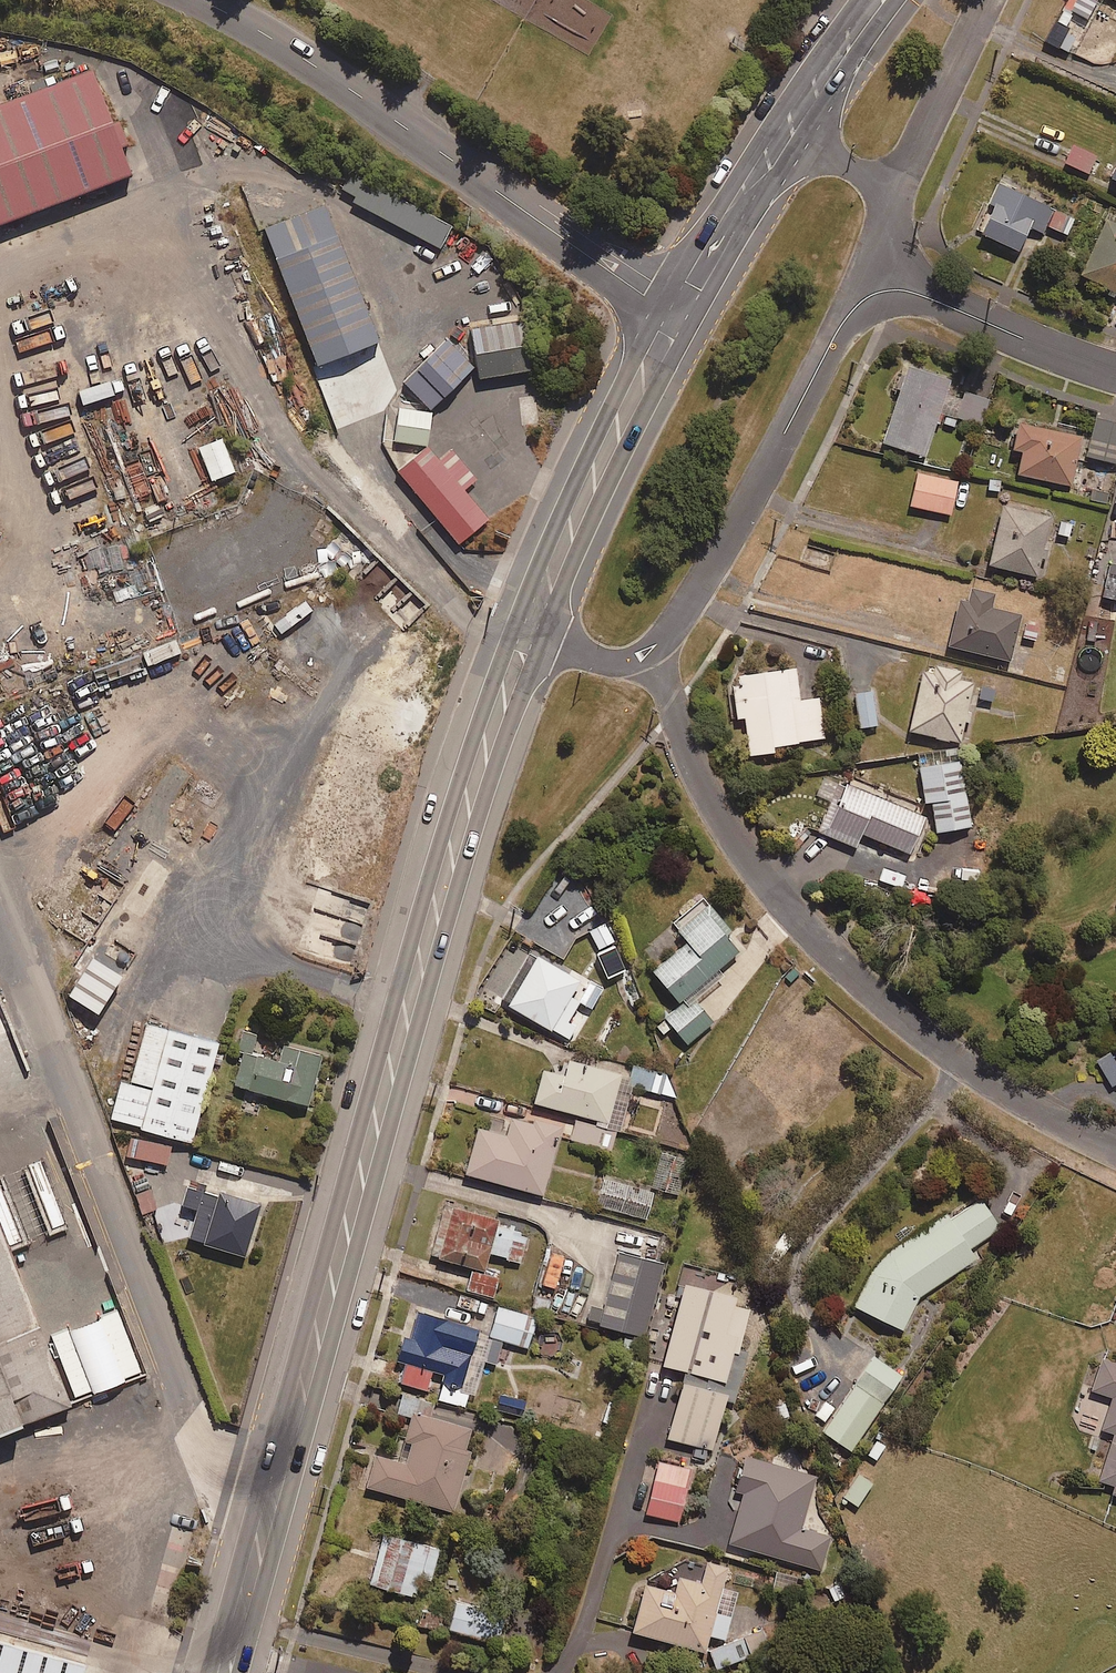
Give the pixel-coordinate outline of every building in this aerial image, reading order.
[(1101,0),(1065,0),(1043,39),(1071,55),(1103,1),(1101,0)] [(0,104),(0,220),(128,175),(90,72),(0,104)] [(1088,172),(1095,155),(1071,144),(1063,161),(1088,172)] [(1108,174),(1115,178),(1115,156),(1108,174)] [(1042,232),(1046,224),(1066,234),(1073,217),(999,182),(977,230),(1016,248),(1027,225),(1042,232)] [(317,365),(378,341),(325,206),(265,230),(317,365)] [(1112,221),(1103,216),(1078,269),(1115,287),(1115,213),(1112,221)] [(479,379),(530,372),(523,322),(472,329),(479,379)] [(430,410),(472,368),(448,343),(427,364),(406,385),(430,410)] [(949,376),(943,374),(905,362),(879,439),(923,453),(949,376)] [(938,410),(943,412),(939,425),(952,429),(956,416),(982,424),(997,378),(982,373),(979,382),(971,379),(968,387),(961,385),(958,396),(944,392),(938,410)] [(429,446),(432,415),(401,412),(397,443),(429,446)] [(1095,415),(1084,455),(1115,463),(1115,421),(1095,415)] [(1069,483),(1081,433),(1017,418),(1011,445),(1020,447),(1015,471),(1069,483)] [(210,479),(233,470),(220,437),(197,446),(210,479)] [(464,494),(481,480),(455,449),(438,463),(425,448),(397,471),(460,546),(488,522),(464,494)] [(948,513),(956,481),(916,471),(908,503),(948,513)] [(1001,496),(1002,477),(985,475),(983,494),(1001,496)] [(1044,557),(1047,546),(1042,545),(1049,513),(1002,502),(988,563),(1035,573),(1039,556),(1044,557)] [(1105,561),(1097,595),(1115,600),(1115,563),(1105,561)] [(988,604),(991,593),(969,587),(966,598),(959,596),(947,642),(1008,659),(1020,612),(988,604)] [(907,728),(957,740),(962,720),(967,721),(970,709),(965,708),(972,680),(952,675),(954,666),(924,659),(907,728)] [(818,696),(798,698),(794,665),(729,673),(734,716),(742,715),(747,752),(771,749),(771,743),(822,737),(818,696)] [(976,702),(1010,706),(1013,676),(994,673),(992,684),(978,682),(976,702)] [(857,726),(876,724),(873,689),(854,691),(857,726)] [(933,829),(969,825),(962,759),(918,764),(921,800),(930,799),(933,829)] [(908,852),(924,815),(824,772),(814,796),(828,802),(817,829),(854,845),(860,831),(908,852)] [(670,1027),(685,1045),(714,1021),(693,995),(722,971),(716,964),(737,947),(723,930),(728,926),(702,895),(672,920),(686,937),(651,966),(682,1004),(656,1025),(662,1033),(670,1027)] [(561,959),(577,936),(553,921),(538,944),(561,959)] [(590,1008),(601,988),(525,948),(496,1001),(567,1038),(573,1025),(566,1021),(577,1000),(590,1008)] [(94,1009),(117,972),(88,953),(65,991),(94,1009)] [(189,1138),(216,1040),(145,1021),(129,1081),(119,1079),(109,1116),(189,1138)] [(305,1104),(320,1054),(297,1047),(292,1064),(241,1049),(231,1082),(305,1104)] [(1115,1081),(1115,1063),(1109,1049),(1095,1056),(1109,1085),(1115,1081)] [(632,1093),(634,1085),(675,1097),(667,1074),(629,1063),(625,1076),(566,1059),(562,1073),(541,1068),(532,1100),(631,1128),(640,1095),(632,1093)] [(540,1193),(559,1126),(510,1112),(504,1133),(476,1125),(464,1171),(540,1193)] [(165,1162),(169,1143),(133,1137),(130,1156),(165,1162)] [(677,1194),(688,1157),(661,1149),(650,1186),(677,1194)] [(69,1229),(42,1159),(21,1167),(49,1237),(69,1229)] [(0,1176),(0,1232),(8,1252),(30,1243),(3,1175),(0,1176)] [(645,1218),(652,1192),(600,1178),(593,1204),(645,1218)] [(242,1253),(257,1204),(186,1183),(180,1203),(195,1208),(186,1237),(242,1253)] [(968,1247),(999,1226),(980,1198),(949,1219),(944,1212),(878,1257),(853,1304),(899,1329),(918,1296),(975,1257),(968,1247)] [(452,1203),(435,1252),(482,1268),(499,1220),(452,1203)] [(528,1235),(498,1224),(489,1252),(518,1262),(528,1235)] [(67,1402),(8,1252),(0,1232),(0,1427),(30,1416),(67,1402)] [(645,1336),(664,1263),(616,1250),(609,1277),(596,1274),(584,1320),(645,1336)] [(491,1296),(497,1277),(471,1269),(465,1289),(491,1296)] [(731,1303),(734,1294),(679,1280),(658,1362),(683,1369),(663,1446),(709,1458),(724,1398),(732,1400),(746,1349),(737,1347),(747,1307),(731,1303)] [(536,1318),(495,1304),(485,1334),(526,1348),(536,1318)] [(468,1407),(484,1361),(495,1364),(501,1341),(475,1331),(477,1327),(410,1306),(394,1356),(405,1359),(398,1380),(426,1389),(430,1376),(442,1380),(437,1397),(468,1407)] [(116,1309),(49,1336),(74,1399),(141,1372),(116,1309)] [(849,1449),(901,1372),(873,1353),(821,1430),(849,1449)] [(1100,1358),(1090,1388),(1112,1396),(1101,1427),(1113,1431),(1097,1479),(1113,1484),(1110,1492),(1115,1494),(1115,1363),(1100,1358)] [(428,1416),(432,1401),(401,1393),(397,1408),(410,1412),(397,1459),(375,1453),(366,1485),(451,1509),(474,1429),(428,1416)] [(800,1527),(815,1476),(744,1455),(734,1488),(742,1490),(727,1542),(820,1569),(830,1536),(800,1527)] [(677,1521),(690,1469),(657,1461),(644,1513),(677,1521)] [(856,1505),(870,1482),(856,1473),(841,1495),(856,1505)] [(429,1579),(438,1548),(381,1532),(367,1580),(413,1594),(418,1576),(429,1579)] [(721,1586),(726,1565),(705,1559),(700,1578),(677,1572),(672,1589),(643,1581),(629,1629),(702,1649),(707,1633),(723,1637),(736,1590),(721,1586)] [(495,1641),(503,1614),(451,1599),(443,1626),(495,1641)] [(82,1663),(0,1641),(0,1672),(79,1672),(82,1663)]
